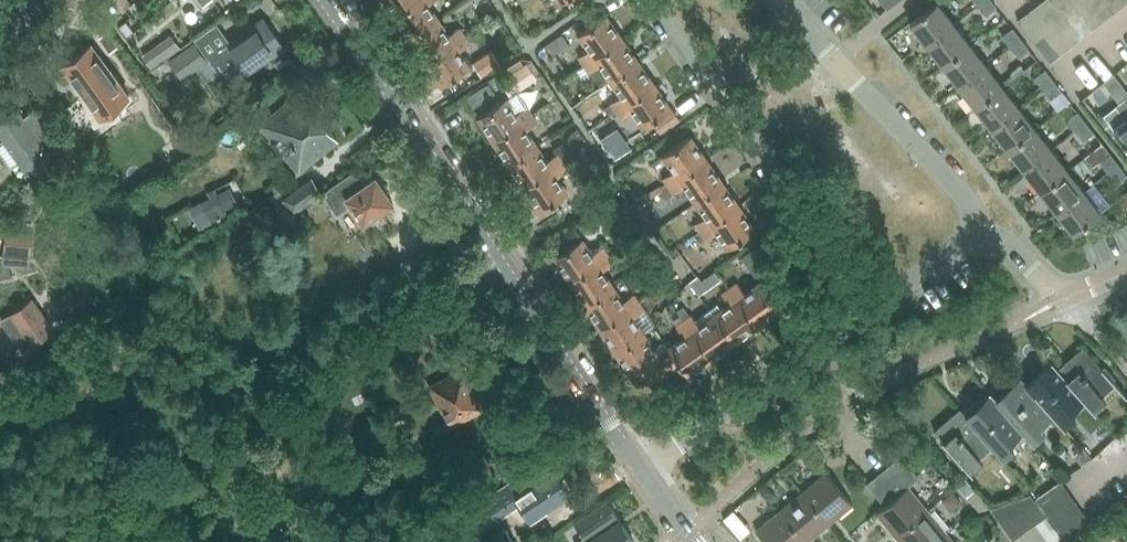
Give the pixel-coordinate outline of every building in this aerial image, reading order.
[(396,15),(419,0),(387,0),(396,15)] [(396,15),(411,38),(438,20),(428,5),(436,0),(419,0),(396,15)] [(896,0),(880,0),(887,10),(898,2),(896,0)] [(977,4),(986,16),(997,8),(991,0),(982,0),(977,4)] [(1038,2),(1055,24),(1066,16),(1054,0),(1040,0),(1038,2)] [(1066,16),(1076,8),(1070,0),(1054,0),(1066,16)] [(1076,8),(1093,30),(1104,22),(1087,0),(1076,8)] [(1104,22),(1114,14),(1103,0),(1087,0),(1104,22)] [(1114,14),(1126,5),(1122,0),(1103,0),(1114,14)] [(910,22),(926,43),(953,22),(937,1),(910,22)] [(1038,2),(1027,10),(1044,32),(1055,24),(1038,2)] [(1076,8),(1066,16),(1083,38),(1093,30),(1076,8)] [(1016,18),(1034,41),(1044,32),(1027,10),(1016,18)] [(580,57),(585,64),(623,38),(607,15),(580,34),(591,50),(580,57)] [(1066,16),(1055,24),(1072,46),(1083,38),(1066,16)] [(264,18),(217,52),(236,80),(284,46),(264,18)] [(438,20),(411,38),(413,41),(426,61),(464,36),(460,29),(449,36),(438,20)] [(126,21),(119,27),(126,36),(133,30),(126,21)] [(926,43),(942,64),(969,43),(953,22),(926,43)] [(1055,24),(1044,32),(1061,54),(1072,46),(1055,24)] [(1002,37),(1010,47),(1021,39),(1013,29),(1002,37)] [(1044,32),(1034,41),(1050,63),(1061,54),(1044,32)] [(157,45),(143,55),(152,67),(166,57),(180,47),(171,35),(157,45)] [(464,36),(426,61),(442,85),(469,67),(459,51),(470,45),(464,36)] [(601,64),(611,80),(638,61),(623,38),(585,64),(590,72),(601,64)] [(1021,39),(1010,47),(1019,58),(1029,50),(1021,39)] [(168,59),(182,78),(207,60),(193,41),(168,59)] [(61,64),(99,116),(129,94),(91,42),(61,64)] [(942,64),(959,85),(986,64),(969,43),(942,64)] [(472,62),(481,77),(501,64),(492,50),(472,62)] [(611,103),(616,110),(654,84),(638,61),(611,80),(622,95),(611,103)] [(527,63),(500,81),(508,93),(535,75),(527,63)] [(959,85),(975,106),(1002,85),(986,64),(959,85)] [(1035,79),(1043,90),(1054,82),(1045,70),(1035,79)] [(1103,81),(1109,90),(1115,87),(1118,90),(1123,86),(1113,73),(1103,81)] [(488,81),(465,96),(473,107),(495,92),(488,81)] [(1054,82),(1043,90),(1051,100),(1061,91),(1054,82)] [(654,84),(616,110),(622,118),(633,110),(644,126),(670,108),(654,84)] [(975,106),(991,127),(1018,106),(1002,85),(975,106)] [(1123,86),(1118,90),(1115,87),(1109,90),(1119,103),(1126,97),(1126,91),(1123,86)] [(260,125),(298,172),(337,140),(299,93),(260,125)] [(1126,99),(1126,98),(1126,97),(1119,103),(1119,104),(1116,106),(1126,119),(1114,129),(1126,146),(1126,101),(1126,99)] [(478,116),(494,139),(532,115),(527,107),(516,115),(505,98),(478,116)] [(991,127),(1008,148),(1035,128),(1018,106),(991,127)] [(0,120),(0,134),(3,138),(0,141),(0,150),(11,165),(19,160),(26,169),(49,152),(39,139),(50,132),(33,109),(23,117),(16,108),(0,120)] [(537,111),(532,115),(537,123),(542,119),(537,111)] [(1070,132),(1074,130),(1085,122),(1078,112),(1063,123),(1070,132)] [(494,139),(509,163),(536,145),(526,130),(537,123),(532,115),(494,139)] [(1096,120),(1126,159),(1126,158),(1126,146),(1114,129),(1103,116),(1103,115),(1096,120)] [(1085,122),(1074,130),(1083,142),(1094,133),(1085,122)] [(1008,148),(1024,169),(1051,149),(1035,128),(1008,148)] [(612,131),(600,139),(615,160),(627,152),(612,131)] [(664,178),(669,185),(706,159),(690,136),(663,155),(675,171),(664,178)] [(509,163),(525,186),(563,161),(571,156),(562,143),(552,150),(555,155),(547,160),(536,145),(509,163)] [(1024,169),(1040,191),(1067,170),(1051,149),(1024,169)] [(1100,162),(1107,172),(1118,163),(1110,154),(1100,162)] [(685,186),(696,201),(723,182),(706,159),(669,185),(661,191),(667,199),(685,186)] [(563,161),(525,186),(540,210),(567,192),(566,190),(576,183),(567,169),(568,169),(563,161)] [(1118,163),(1107,172),(1116,183),(1126,175),(1118,163)] [(1040,191),(1057,212),(1084,191),(1067,170),(1040,191)] [(354,171),(322,193),(324,194),(337,213),(325,222),(352,259),(380,238),(366,219),(380,210),(381,212),(385,213),(391,209),(392,205),(390,203),(392,201),(375,177),(364,185),(354,171)] [(293,213),(322,193),(312,178),(283,199),(293,213)] [(696,224),(701,231),(739,205),(723,182),(696,201),(706,217),(696,224)] [(201,202),(189,208),(200,230),(212,224),(229,216),(225,209),(237,203),(229,187),(217,193),(215,188),(207,192),(210,197),(201,202)] [(1084,191),(1057,212),(1073,233),(1100,212),(1084,191)] [(739,205),(701,231),(706,239),(717,231),(728,247),(755,228),(739,205)] [(6,232),(4,252),(30,254),(32,234),(6,232)] [(555,257),(571,281),(608,256),(603,249),(592,256),(581,240),(555,257)] [(753,248),(740,257),(758,281),(770,272),(753,248)] [(571,281),(586,304),(612,287),(602,271),(613,264),(608,256),(571,281)] [(178,267),(168,269),(170,281),(180,280),(178,267)] [(714,271),(700,281),(707,289),(720,279),(714,271)] [(737,284),(729,289),(755,326),(778,310),(760,283),(744,295),(737,284)] [(612,287),(586,304),(601,327),(639,302),(634,294),(627,299),(622,302),(612,287)] [(722,295),(724,298),(729,306),(714,316),(714,317),(732,342),(755,326),(729,289),(722,295)] [(32,299),(1,321),(23,351),(54,329),(32,299)] [(639,302),(601,327),(619,354),(645,337),(633,317),(644,310),(644,309),(639,302)] [(690,317),(684,322),(710,358),(732,342),(714,317),(714,316),(713,315),(709,309),(694,320),(691,316),(690,317)] [(684,338),(669,348),(678,361),(687,374),(710,358),(684,322),(676,327),(684,338)] [(645,337),(619,354),(632,374),(640,368),(649,382),(678,361),(669,348),(664,341),(653,349),(645,337)] [(1057,369),(1083,399),(1095,413),(1096,412),(1095,410),(1106,400),(1101,394),(1114,383),(1126,397),(1126,396),(1112,380),(1114,378),(1104,366),(1101,368),(1083,347),(1057,369)] [(1052,363),(1027,385),(1052,414),(1058,420),(1064,428),(1066,427),(1064,425),(1076,416),(1070,409),(1083,399),(1057,369),(1052,363)] [(444,412),(451,425),(484,407),(463,370),(429,388),(442,413),(444,412)] [(995,401),(1020,429),(1026,436),(1027,435),(1034,443),(1035,442),(1033,441),(1045,431),(1039,425),(1052,414),(1027,385),(1021,378),(995,401)] [(964,416),(989,444),(995,451),(995,450),(1003,459),(1004,458),(1003,456),(1014,446),(1008,439),(1020,429),(995,401),(989,394),(964,416)] [(963,466),(964,466),(972,474),(973,473),(972,472),(983,462),(977,455),(989,444),(964,416),(959,409),(933,431),(952,453),(949,455),(959,467),(962,464),(963,466)] [(1082,449),(1074,456),(1082,465),(1090,458),(1082,449)] [(906,488),(907,487),(919,478),(900,455),(887,466),(906,488)] [(516,494),(532,517),(574,488),(559,465),(516,494)] [(876,513),(895,536),(926,510),(907,487),(906,488),(887,466),(877,475),(895,497),(884,506),(876,513)] [(825,473),(802,492),(829,525),(852,506),(825,473)] [(866,485),(884,506),(895,497),(877,475),(866,485)] [(956,484),(967,496),(975,488),(965,477),(956,484)] [(1037,499),(1043,509),(1068,492),(1061,482),(1037,499)] [(975,488),(967,496),(979,510),(990,507),(975,488)] [(770,491),(765,495),(771,502),(776,498),(770,491)] [(779,512),(804,541),(808,541),(829,525),(802,492),(779,512)] [(953,492),(943,500),(951,509),(961,502),(953,492)] [(1043,509),(1052,520),(1076,504),(1068,492),(1043,509)] [(1031,495),(1017,500),(1035,524),(1046,516),(1031,495)] [(586,537),(578,541),(634,541),(607,500),(575,521),(586,537)] [(1017,500),(1004,504),(1024,532),(1035,524),(1017,500)] [(1024,532),(1004,504),(991,508),(1013,539),(1024,532)] [(1052,520),(1060,532),(1084,514),(1076,504),(1052,520)] [(1117,517),(1126,529),(1126,509),(1117,517)] [(733,510),(723,519),(731,529),(742,520),(733,510)] [(900,541),(936,541),(946,534),(926,510),(895,536),(900,541)] [(779,512),(756,531),(766,541),(804,541),(779,512)] [(1060,532),(1067,541),(1069,541),(1092,526),(1084,514),(1060,532)] [(446,515),(442,524),(454,530),(458,521),(446,515)] [(1112,531),(1106,523),(1095,532),(1096,532),(1082,541),(1097,541),(1112,531)] [(504,527),(483,541),(514,541),(504,527)] [(946,534),(936,541),(953,541),(946,534)]
